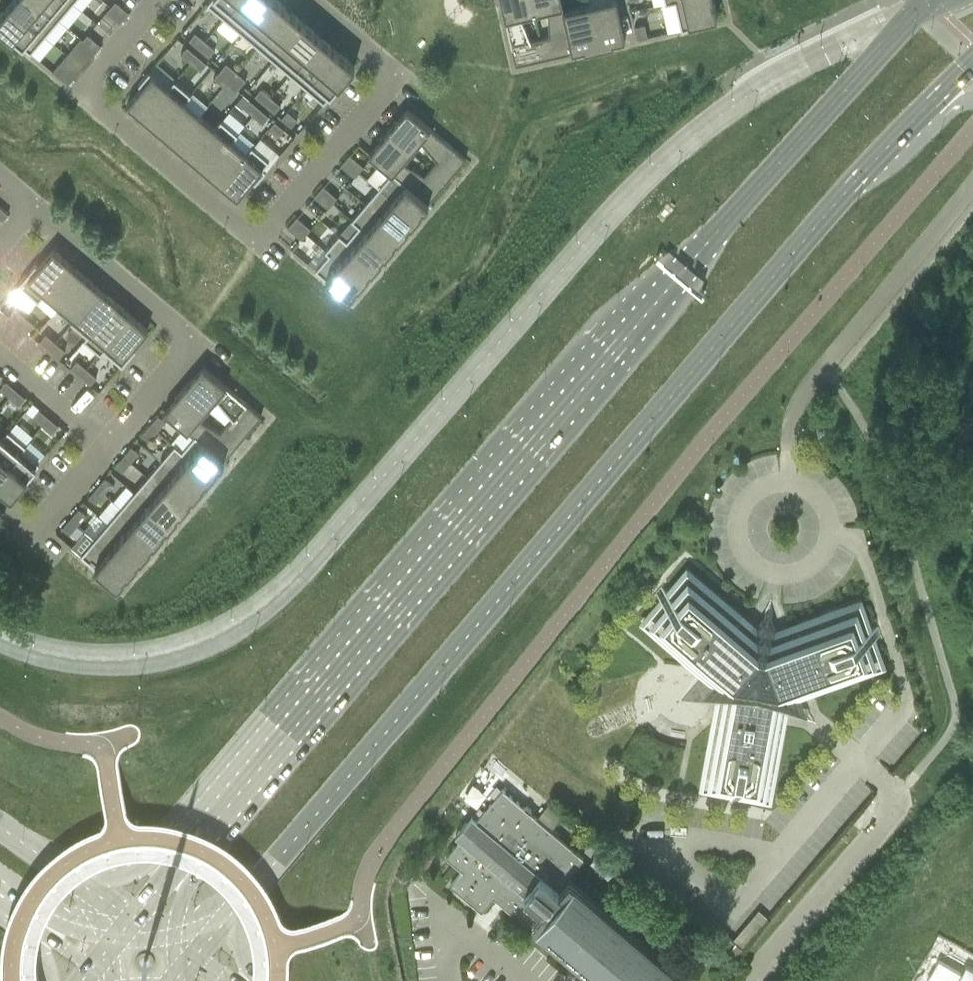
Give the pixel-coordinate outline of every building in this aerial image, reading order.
[(35,0),(12,0),(8,5),(44,36),(58,20),(35,0)] [(58,20),(72,3),(68,0),(35,0),(58,20)] [(207,3),(223,18),(238,0),(210,0),(207,3)] [(267,0),(238,0),(223,18),(240,32),(267,0)] [(276,0),(267,0),(240,32),(257,46),(288,10),(276,0)] [(519,16),(534,13),(531,0),(500,0),(515,65),(544,58),(540,39),(529,41),(519,16)] [(549,37),(540,39),(544,58),(573,52),(564,11),(561,0),(531,0),(534,13),(548,9),(549,37)] [(599,49),(613,45),(613,42),(625,40),(615,0),(611,0),(588,5),(599,49)] [(681,29),(698,26),(697,20),(716,15),(717,15),(713,1),(712,2),(711,0),(684,0),(675,2),(681,29)] [(113,18),(122,7),(115,1),(106,12),(113,18)] [(8,5),(0,15),(0,27),(30,53),(44,36),(8,5)] [(564,11),(573,52),(583,49),(584,52),(599,49),(588,5),(564,11)] [(113,18),(120,24),(129,13),(122,7),(113,18)] [(273,60),(304,24),(288,10),(257,46),(273,60)] [(321,38),(304,24),(273,60),(290,74),(321,38)] [(644,24),(635,26),(638,39),(647,37),(644,24)] [(198,48),(205,41),(195,32),(188,40),(198,48)] [(94,40),(87,34),(77,45),(85,51),(94,40)] [(337,52),(321,38),(290,74),(307,88),(337,52)] [(85,51),(92,57),(101,46),(94,40),(85,51)] [(205,41),(198,48),(208,57),(215,49),(205,41)] [(187,46),(180,54),(190,62),(197,55),(187,46)] [(337,52),(307,88),(323,102),(354,66),(337,52)] [(197,55),(190,62),(200,71),(206,63),(197,55)] [(229,79),(236,71),(226,63),(219,70),(229,79)] [(68,85),(73,78),(59,66),(54,73),(68,85)] [(223,86),(229,79),(219,70),(213,78),(223,86)] [(229,79),(239,87),(245,80),(236,71),(229,79)] [(149,72),(138,84),(141,87),(126,104),(142,118),(167,88),(149,72)] [(229,79),(223,86),(233,95),(239,87),(229,79)] [(167,88),(142,118),(159,132),(184,102),(190,95),(174,80),(167,88)] [(264,104),(270,97),(261,88),(254,96),(264,104)] [(264,104),(274,113),(280,105),(270,97),(264,104)] [(249,99),(242,107),(252,115),(259,108),(249,99)] [(184,102),(159,132),(174,145),(199,115),(184,102)] [(259,108),(252,115),(262,124),(269,116),(259,108)] [(290,127),(297,119),(287,110),(281,118),(290,127)] [(387,131),(410,151),(420,139),(438,160),(431,168),(446,181),(465,159),(408,110),(397,122),(395,121),(387,131)] [(199,115),(174,145),(189,157),(214,127),(199,115)] [(214,127),(189,157),(205,171),(231,141),(231,142),(237,134),(220,120),(214,127)] [(284,129),(274,121),(268,128),(278,137),(284,129)] [(446,181),(431,168),(424,176),(401,162),(410,151),(387,131),(378,141),(380,143),(369,155),(379,163),(427,204),(446,181)] [(231,141),(205,171),(220,184),(245,154),(231,142),(231,141)] [(245,154),(220,184),(237,198),(251,181),(255,183),(265,171),(262,168),(268,161),(251,146),(245,154)] [(356,160),(349,154),(340,165),(347,171),(356,160)] [(356,160),(347,171),(354,177),(363,166),(356,160)] [(379,163),(366,179),(377,189),(414,219),(421,211),(420,209),(423,206),(424,207),(427,204),(379,163)] [(321,202),(330,191),(323,185),(313,196),(321,202)] [(364,204),(400,235),(408,226),(407,225),(409,222),(411,223),(414,219),(377,189),(364,204)] [(330,191),(321,202),(328,208),(337,197),(330,191)] [(358,226),(387,250),(395,242),(393,240),(396,237),(398,238),(400,235),(364,204),(351,220),(358,226)] [(3,220),(8,214),(0,207),(0,218),(3,220)] [(303,222),(296,216),(287,227),(294,233),(303,222)] [(303,222),(294,233),(301,239),(310,228),(303,222)] [(358,226),(346,240),(346,241),(375,265),(382,257),(380,256),(383,253),(384,254),(387,250),(358,226)] [(346,241),(346,240),(339,234),(324,251),(328,254),(361,282),(368,273),(367,271),(370,268),(371,269),(375,265),(346,241)] [(19,285),(10,295),(29,310),(37,301),(43,294),(44,294),(69,264),(70,264),(53,249),(52,250),(38,267),(35,264),(18,284),(19,285)] [(328,254),(315,269),(348,297),(355,288),(354,287),(356,284),(358,285),(361,282),(328,254)] [(70,264),(69,264),(44,294),(59,306),(60,305),(84,277),(85,276),(70,264)] [(99,289),(85,276),(84,277),(60,305),(59,306),(74,319),(92,297),(99,290),(99,289)] [(115,302),(99,289),(99,290),(92,297),(74,319),(71,322),(86,336),(89,333),(110,309),(114,303),(115,302)] [(86,336),(83,339),(100,354),(103,350),(106,347),(131,318),(132,317),(115,302),(114,303),(110,309),(89,333),(86,336)] [(14,307),(8,315),(18,323),(24,316),(14,307)] [(24,316),(18,323),(28,332),(34,324),(24,316)] [(103,350),(121,366),(135,350),(133,347),(148,330),(132,317),(131,318),(106,347),(103,350)] [(45,333),(39,341),(49,349),(55,342),(45,333)] [(55,342),(49,349),(59,358),(65,350),(55,342)] [(77,360),(70,367),(80,376),(86,368),(77,360)] [(86,368),(80,376),(90,384),(96,377),(86,368)] [(206,408),(216,397),(234,418),(227,426),(242,439),(261,416),(204,368),(193,380),(191,378),(183,389),(206,408)] [(0,387),(0,389),(9,397),(16,389),(6,380),(0,387)] [(16,389),(9,397),(19,405),(25,397),(16,389)] [(227,426),(220,434),(197,419),(206,408),(183,389),(174,398),(176,400),(165,412),(193,437),(222,461),(242,439),(227,426)] [(38,408),(32,416),(42,425),(48,417),(38,408)] [(158,415),(149,425),(157,431),(165,421),(158,415)] [(48,417),(42,425),(52,433),(58,425),(48,417)] [(149,425),(141,434),(148,441),(157,431),(149,425)] [(25,446),(7,430),(1,438),(2,438),(0,440),(0,474),(17,454),(21,449),(22,449),(25,446)] [(222,461),(193,437),(181,451),(210,475),(210,476),(217,468),(216,467),(218,463),(219,464),(222,461)] [(210,476),(210,475),(181,451),(174,445),(161,460),(196,491),(197,491),(204,483),(202,482),(205,479),(206,480),(210,476)] [(131,446),(123,456),(130,462),(139,452),(131,446)] [(10,496),(38,463),(22,449),(21,449),(17,454),(0,474),(0,487),(10,496)] [(123,456),(114,466),(122,472),(130,462),(123,456)] [(196,491),(161,460),(147,476),(183,506),(184,507),(191,499),(189,498),(192,494),(193,496),(197,491),(196,491)] [(184,507),(183,506),(147,476),(134,492),(169,522),(170,523),(177,514),(176,513),(179,510),(180,511),(184,507)] [(105,477),(96,487),(104,493),(112,483),(105,477)] [(96,487),(88,497),(95,503),(104,493),(96,487)] [(170,523),(169,522),(134,492),(121,508),(156,538),(157,539),(164,530),(163,529),(165,526),(167,527),(170,523)] [(111,500),(98,516),(107,523),(142,553),(143,554),(151,545),(150,545),(152,541),(154,542),(157,539),(156,538),(121,508),(111,500)] [(78,508),(70,518),(78,524),(86,514),(78,508)] [(70,518),(61,528),(69,534),(78,524),(70,518)] [(143,554),(142,553),(107,523),(94,539),(129,569),(130,570),(138,561),(137,560),(139,557),(140,558),(143,554)] [(130,570),(129,569),(94,539),(80,555),(117,586),(124,577),(123,576),(126,572),(127,573),(130,570)] [(662,600),(643,622),(658,636),(705,675),(682,702),(717,708),(710,745),(706,768),(702,788),(731,793),(729,803),(738,804),(740,795),(769,800),(779,745),(782,726),(784,718),(815,724),(804,694),(812,691),(882,666),(873,639),(881,636),(878,627),(870,630),(860,602),(789,627),(781,630),(770,600),(750,624),(744,619),(702,584),(687,571),(668,593),(660,587),(654,594),(662,600)] [(460,839),(445,856),(463,870),(451,885),(481,911),(496,894),(529,921),(541,908),(542,909),(559,890),(557,888),(583,857),(502,789),(476,820),(471,816),(455,835),(460,839)] [(607,866),(599,876),(608,883),(616,874),(607,866)] [(613,980),(680,980),(569,886),(541,920),(613,980)] [(723,946),(734,956),(741,948),(730,938),(723,946)] [(964,962),(952,980),(972,980),(972,968),(964,962)]
